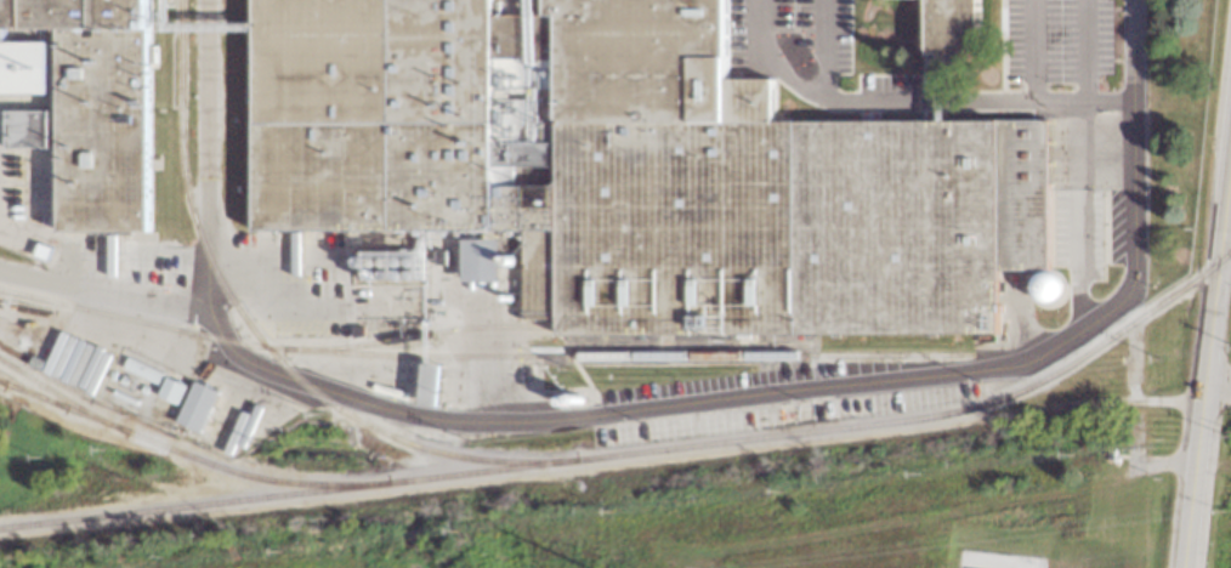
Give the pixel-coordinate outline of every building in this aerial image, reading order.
[(59,96),(0,97),(0,0),(160,0),(160,28),(160,234),(57,232),(58,152),(6,152),(5,113),(61,113),(59,96)] [(555,337),(1000,336),(997,273),(1051,271),(1051,123),(778,121),(776,83),(727,83),(727,0),(262,0),(262,29),(266,237),(555,235),(555,337)] [(913,56),(978,55),(978,0),(913,0),(913,56)] [(423,316),(426,232),(415,232),(414,252),(367,250),(367,257),(358,257),(358,267),(367,268),(367,280),(406,281),(406,293),(414,294),(413,316),(423,316)] [(501,281),(500,239),(462,239),(463,282),(501,281)] [(446,265),(447,252),(436,251),(435,264),(446,265)] [(178,404),(186,385),(167,377),(159,396),(178,404)] [(200,432),(219,392),(195,381),(177,422),(200,432)]
